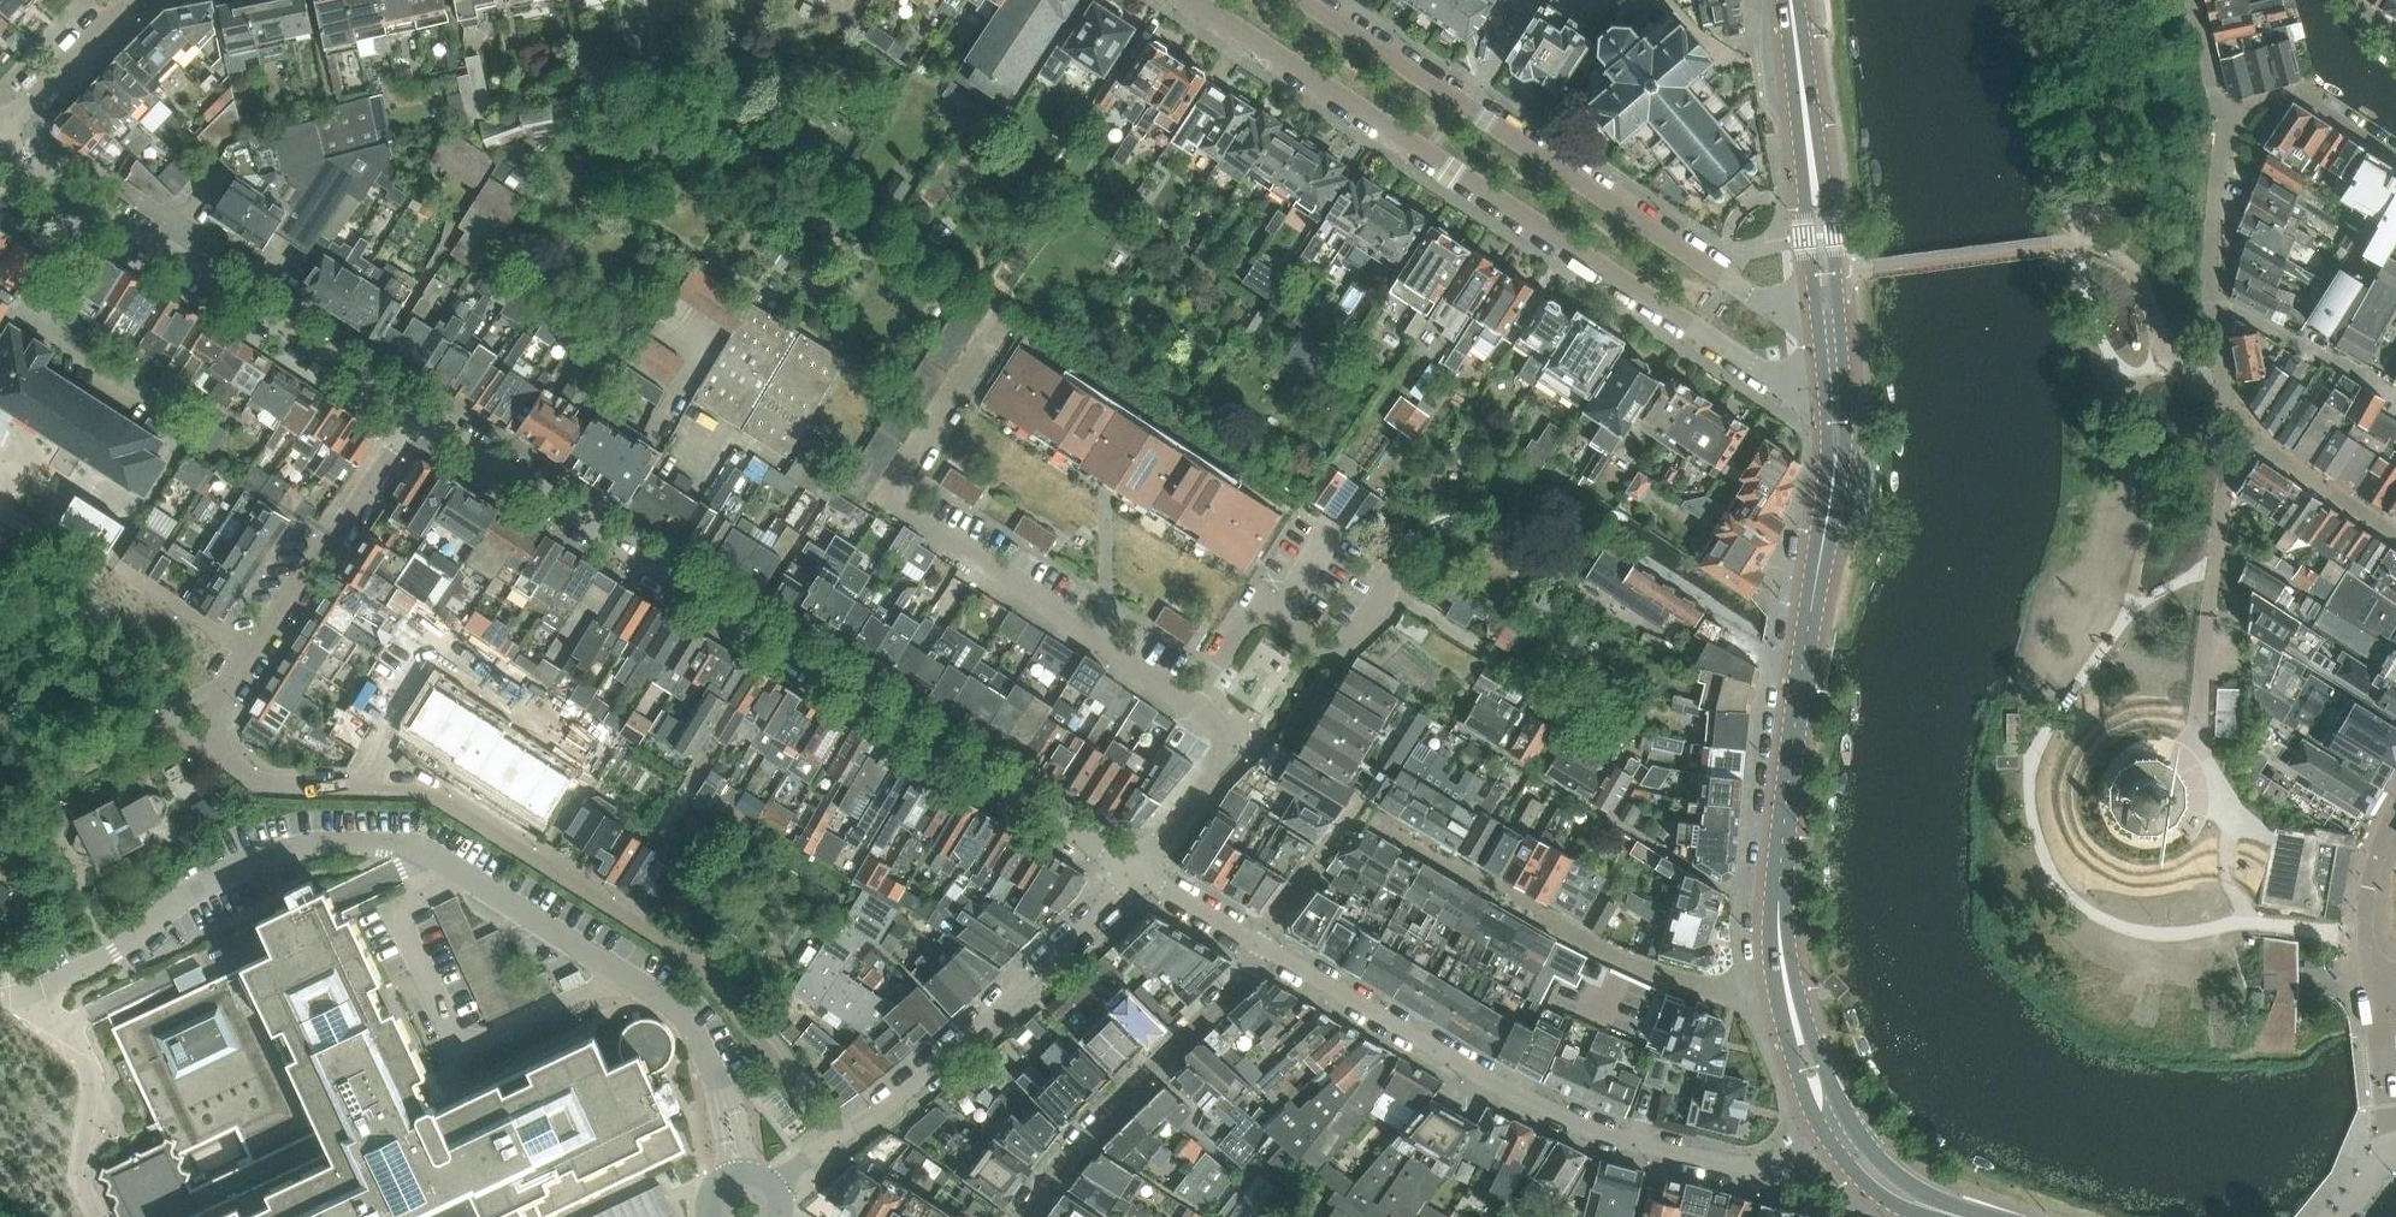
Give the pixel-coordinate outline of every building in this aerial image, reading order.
[(32,0),(0,0),(0,7),(14,21),(14,20),(21,20),(27,14),(27,8),(33,1),(32,0)] [(220,6),(230,55),(259,49),(249,0),(247,0),(246,0),(234,0),(232,3),(220,6)] [(264,66),(270,65),(268,54),(271,53),(270,47),(287,43),(278,0),(249,0),(259,49),(260,55),(261,55),(264,66)] [(287,43),(290,61),(298,59),(294,42),(315,37),(308,0),(278,0),(287,43)] [(337,98),(348,95),(339,53),(359,49),(357,39),(349,0),(316,0),(337,98)] [(357,39),(374,36),(378,52),(390,50),(387,33),(380,0),(349,0),(357,39)] [(387,33),(418,27),(412,0),(380,0),(387,33)] [(418,27),(449,20),(444,0),(412,0),(418,27)] [(461,11),(462,22),(467,27),(470,26),(471,30),(478,29),(477,24),(479,24),(477,16),(479,16),(477,8),(476,4),(495,0),(458,0),(461,11)] [(499,8),(534,1),(534,0),(497,0),(499,8)] [(938,15),(946,21),(960,0),(945,0),(944,1),(946,2),(938,15)] [(1002,5),(954,78),(1003,110),(1064,18),(1065,18),(1077,0),(1005,0),(1002,5)] [(984,10),(990,0),(969,0),(984,10)] [(1420,7),(1421,8),(1422,12),(1431,17),(1435,17),(1436,17),(1436,18),(1444,23),(1445,23),(1460,0),(1424,0),(1420,7)] [(1445,23),(1446,24),(1447,28),(1455,33),(1459,33),(1461,33),(1460,34),(1468,39),(1469,39),(1470,39),(1497,0),(1460,0),(1445,23)] [(1702,24),(1715,21),(1715,25),(1742,20),(1739,0),(1698,0),(1702,24)] [(2205,3),(2210,21),(2287,3),(2286,0),(2264,0),(2248,4),(2247,0),(2217,0),(2205,3)] [(2395,20),(2395,0),(2367,0),(2395,20)] [(2239,36),(2262,31),(2271,29),(2269,21),(2287,16),(2287,15),(2292,14),(2288,2),(2287,3),(2210,21),(2215,41),(2239,36)] [(1549,3),(1510,61),(1511,71),(1524,79),(1534,77),(1557,93),(1575,63),(1594,33),(1579,23),(1549,3)] [(167,13),(166,14),(200,48),(216,31),(211,4),(167,13)] [(1069,29),(1039,74),(1056,86),(1074,58),(1084,65),(1083,66),(1082,70),(1082,73),(1084,77),(1088,81),(1090,82),(1082,95),(1094,103),(1102,92),(1116,71),(1117,70),(1109,64),(1132,30),(1117,21),(1120,16),(1104,6),(1101,10),(1096,6),(1077,33),(1069,29)] [(1594,33),(1575,63),(1590,72),(1590,80),(1588,81),(1588,83),(1590,83),(1597,91),(1588,100),(1585,99),(1584,103),(1587,104),(1590,107),(1589,108),(1612,136),(1614,134),(1617,137),(1617,140),(1621,141),(1621,139),(1622,138),(1629,145),(1629,148),(1633,149),(1633,148),(1642,140),(1646,144),(1644,146),(1647,149),(1649,148),(1663,163),(1661,165),(1663,168),(1665,166),(1679,181),(1676,183),(1680,186),(1682,185),(1688,191),(1687,193),(1687,194),(1689,193),(1703,195),(1705,196),(1707,194),(1706,194),(1709,190),(1715,196),(1719,196),(1723,193),(1723,189),(1724,188),(1723,187),(1726,185),(1736,196),(1737,195),(1739,197),(1754,184),(1752,181),(1742,170),(1744,167),(1745,168),(1750,168),(1754,164),(1754,159),(1750,155),(1754,151),(1759,151),(1759,149),(1757,148),(1755,133),(1756,133),(1755,130),(1751,131),(1745,124),(1747,122),(1745,120),(1743,122),(1729,105),(1731,104),(1730,102),(1731,100),(1732,102),(1738,98),(1737,96),(1739,95),(1738,94),(1740,92),(1739,90),(1736,91),(1732,87),(1734,85),(1733,83),(1731,85),(1726,79),(1728,78),(1726,76),(1724,77),(1717,69),(1713,68),(1707,61),(1709,58),(1711,58),(1711,57),(1709,56),(1705,53),(1707,51),(1673,9),(1658,21),(1649,21),(1642,27),(1640,37),(1631,25),(1612,22),(1610,24),(1602,18),(1593,26),(1584,20),(1579,23),(1594,33)] [(149,31),(148,32),(176,61),(187,51),(194,58),(202,50),(200,48),(166,14),(159,21),(154,21),(149,27),(149,31)] [(9,24),(0,15),(0,37),(9,24)] [(896,39),(873,24),(865,37),(888,51),(896,39)] [(2286,25),(2271,29),(2262,31),(2276,87),(2299,80),(2297,67),(2293,54),(2295,51),(2294,44),(2290,42),(2286,25)] [(2262,31),(2239,36),(2253,94),(2276,87),(2262,31)] [(129,51),(119,61),(153,94),(161,85),(157,81),(176,61),(148,32),(140,41),(135,41),(130,47),(129,51)] [(2229,94),(2237,98),(2253,94),(2239,36),(2215,41),(2229,94)] [(1151,43),(1149,41),(1126,77),(1116,71),(1102,92),(1114,100),(1117,95),(1130,103),(1122,115),(1135,124),(1177,62),(1172,58),(1173,57),(1169,55),(1166,47),(1157,41),(1151,43)] [(469,74),(457,77),(467,120),(493,114),(479,55),(465,58),(469,74)] [(630,58),(614,61),(619,87),(636,84),(630,58)] [(117,59),(97,80),(140,122),(154,108),(159,112),(158,114),(178,134),(186,125),(166,105),(165,106),(153,94),(119,61),(117,59)] [(1182,65),(1177,62),(1135,124),(1147,132),(1155,120),(1171,131),(1206,80),(1203,71),(1194,66),(1187,67),(1183,64),(1182,65)] [(601,78),(589,81),(591,93),(604,90),(601,78)] [(115,138),(120,143),(140,122),(97,80),(77,100),(115,138)] [(1222,158),(1223,158),(1252,113),(1255,107),(1253,105),(1250,101),(1239,94),(1235,94),(1233,92),(1229,98),(1208,84),(1165,151),(1164,150),(1160,157),(1167,162),(1171,156),(1173,157),(1179,147),(1183,149),(1184,147),(1194,154),(1198,147),(1220,161),(1222,158)] [(998,118),(948,86),(942,95),(992,127),(998,118)] [(243,139),(235,99),(229,106),(197,137),(219,159),(226,147),(243,139)] [(115,138),(77,100),(58,120),(57,121),(56,122),(56,123),(56,124),(55,124),(55,125),(55,126),(55,127),(55,128),(55,129),(56,129),(56,130),(56,131),(57,132),(57,133),(58,133),(58,134),(59,134),(59,135),(96,158),(127,179),(139,158),(120,143),(115,138)] [(2269,150),(2283,159),(2311,116),(2292,103),(2266,142),(2261,139),(2258,143),(2269,150)] [(552,108),(481,121),(490,148),(528,135),(556,129),(552,108)] [(387,110),(375,113),(381,143),(393,140),(387,110)] [(1222,159),(1247,175),(1276,129),(1279,123),(1277,121),(1276,118),(1268,113),(1265,113),(1263,111),(1258,117),(1252,113),(1223,158),(1222,159)] [(2283,159),(2301,172),(2330,127),(2311,116),(2283,159)] [(2306,175),(2319,184),(2347,138),(2330,127),(2301,172),(2306,175)] [(1247,175),(1270,190),(1303,139),(1301,137),(1300,134),(1292,129),(1289,129),(1286,128),(1282,133),(1276,129),(1247,175)] [(237,178),(213,214),(222,220),(220,223),(235,233),(237,230),(239,231),(280,170),(307,163),(326,158),(318,130),(253,147),(260,175),(254,184),(243,177),(237,178)] [(1130,134),(1112,160),(1123,167),(1140,140),(1130,134)] [(491,163),(448,136),(434,158),(477,184),(491,163)] [(2347,138),(2319,184),(2329,191),(2339,175),(2347,180),(2350,175),(2365,150),(2347,138)] [(1270,190),(1294,205),(1327,154),(1325,153),(1321,159),(1315,154),(1319,149),(1316,148),(1315,144),(1306,139),(1303,139),(1270,190)] [(315,169),(264,247),(265,248),(276,231),(307,252),(347,191),(363,201),(378,179),(385,169),(393,157),(390,143),(326,158),(307,163),(315,169)] [(2306,175),(2301,172),(2283,159),(2269,150),(2267,154),(2264,153),(2261,160),(2263,164),(2260,171),(2326,211),(2331,202),(2318,194),(2319,193),(2311,188),(2301,184),(2306,175)] [(2337,196),(2361,212),(2370,217),(2370,218),(2371,216),(2370,215),(2373,209),(2382,214),(2377,222),(2378,223),(2362,252),(2381,262),(2395,235),(2395,169),(2394,168),(2390,174),(2383,170),(2387,163),(2365,150),(2350,175),(2347,180),(2337,196)] [(1327,154),(1294,205),(1318,221),(1347,176),(1338,171),(1343,165),(1340,163),(1339,161),(1331,155),(1327,154)] [(139,158),(127,179),(163,202),(164,202),(177,194),(159,177),(139,158)] [(159,177),(177,194),(193,178),(175,161),(159,177)] [(535,185),(501,161),(459,228),(465,231),(451,255),(476,271),(507,223),(508,224),(535,185)] [(262,246),(264,247),(315,169),(307,163),(280,170),(239,231),(249,237),(249,242),(257,247),(262,246)] [(385,169),(378,179),(391,187),(392,188),(393,185),(394,185),(396,181),(399,177),(385,169)] [(2326,211),(2260,171),(2258,176),(2254,178),(2251,184),(2253,189),(2252,191),(2289,213),(2293,203),(2333,226),(2338,217),(2326,211)] [(1337,252),(1338,253),(1376,195),(1380,189),(1377,187),(1374,182),(1369,179),(1366,179),(1362,176),(1357,183),(1351,180),(1298,259),(1307,264),(1323,240),(1326,242),(1333,231),(1345,239),(1337,252)] [(392,188),(387,195),(401,205),(408,194),(394,185),(393,185),(392,188)] [(2285,223),(2289,213),(2252,191),(2252,192),(2248,194),(2245,200),(2247,204),(2244,211),(2295,240),(2307,247),(2311,240),(2308,237),(2298,231),(2298,230),(2285,223)] [(1370,255),(1401,210),(1404,205),(1402,204),(1400,199),(1394,195),(1389,195),(1386,193),(1383,199),(1376,195),(1338,253),(1346,258),(1352,250),(1365,259),(1369,254),(1370,255)] [(1401,210),(1370,255),(1395,271),(1428,221),(1425,219),(1425,215),(1417,211),(1414,211),(1411,210),(1408,215),(1401,210)] [(2295,240),(2244,211),(2242,217),(2238,218),(2236,224),(2237,228),(2237,230),(2245,235),(2284,258),(2287,254),(2276,248),(2278,242),(2291,248),(2295,240)] [(2361,212),(2352,226),(2356,228),(2361,232),(2370,217),(2361,212)] [(325,253),(299,289),(321,302),(362,237),(367,230),(358,224),(335,260),(325,253)] [(13,237),(3,230),(2,226),(0,225),(0,257),(13,237)] [(1469,250),(1450,238),(1446,230),(1439,226),(1432,227),(1430,226),(1396,278),(1390,275),(1383,287),(1412,305),(1409,309),(1415,313),(1397,342),(1408,349),(1427,320),(1423,318),(1469,250)] [(2284,258),(2245,235),(2244,241),(2241,243),(2239,250),(2241,254),(2240,257),(2241,258),(2280,279),(2283,268),(2323,293),(2329,283),(2313,274),(2284,258)] [(2381,262),(2367,287),(2337,339),(2333,345),(2334,345),(2333,346),(2365,364),(2378,340),(2395,308),(2395,235),(2381,262)] [(362,237),(321,302),(340,315),(367,274),(366,273),(372,264),(362,257),(371,243),(362,237)] [(0,266),(0,274),(21,287),(41,255),(30,248),(29,244),(23,240),(20,241),(17,239),(0,266)] [(2343,239),(2339,245),(2341,246),(2344,248),(2349,251),(2353,245),(2343,239)] [(2341,246),(2336,253),(2338,255),(2344,258),(2345,258),(2349,251),(2344,248),(2341,246)] [(1441,333),(1442,333),(1454,341),(1458,335),(1499,270),(1491,265),(1493,262),(1475,249),(1443,297),(1431,316),(1446,326),(1446,327),(1441,333)] [(2338,255),(2333,262),(2339,266),(2344,258),(2338,255)] [(95,321),(107,300),(109,298),(127,269),(107,257),(75,309),(95,321)] [(2277,289),(2280,279),(2241,258),(2240,260),(2236,260),(2234,267),(2237,270),(2235,278),(2290,303),(2308,317),(2313,308),(2294,298),(2295,294),(2287,291),(2277,289)] [(1204,262),(1197,272),(1215,283),(1221,274),(1204,262)] [(2318,265),(2313,274),(2329,283),(2339,266),(2333,262),(2332,264),(2330,269),(2331,272),(2318,265)] [(367,274),(340,315),(362,329),(394,278),(372,264),(366,273),(367,274)] [(1360,291),(1372,271),(1362,266),(1350,285),(1360,291)] [(708,277),(694,268),(676,294),(691,304),(708,277)] [(107,319),(117,325),(145,281),(127,269),(109,298),(107,300),(116,306),(107,319)] [(1276,285),(1252,269),(1244,281),(1268,297),(1276,285)] [(2338,269),(2308,317),(2307,319),(2337,339),(2367,287),(2338,269)] [(1504,273),(1458,342),(1444,364),(1454,371),(1456,372),(1472,346),(1488,357),(1501,336),(1513,344),(1523,328),(1526,330),(1544,301),(1531,293),(1534,289),(1514,276),(1513,278),(1504,273)] [(391,347),(387,353),(411,367),(435,330),(433,329),(419,320),(421,316),(425,318),(446,284),(435,277),(401,330),(392,324),(382,341),(391,347)] [(723,286),(708,277),(691,304),(705,313),(723,286)] [(414,290),(394,278),(362,329),(381,341),(382,341),(392,324),(414,290)] [(2290,303),(2235,278),(2234,282),(2231,284),(2229,290),(2231,295),(2231,297),(2270,318),(2274,310),(2287,314),(2287,315),(2304,324),(2307,319),(2308,317),(2290,303)] [(134,318),(144,324),(163,292),(145,281),(117,325),(112,332),(122,338),(134,318)] [(478,305),(497,318),(505,306),(506,307),(509,302),(514,293),(493,281),(478,305)] [(12,302),(18,292),(8,286),(2,296),(12,302)] [(737,296),(723,286),(705,313),(719,323),(737,296)] [(138,349),(149,356),(182,304),(163,292),(144,324),(151,328),(145,337),(138,349)] [(514,293),(509,302),(527,313),(534,305),(514,293)] [(751,305),(737,296),(719,323),(733,332),(751,305)] [(956,311),(979,327),(986,316),(963,300),(956,311)] [(1520,369),(1537,380),(1579,318),(1577,316),(1574,320),(1562,312),(1559,305),(1553,300),(1545,302),(1544,301),(1526,330),(1523,328),(1513,344),(1534,358),(1528,360),(1526,359),(1520,369)] [(752,303),(751,305),(693,399),(787,457),(846,359),(752,303)] [(180,347),(182,344),(200,316),(182,304),(149,356),(167,368),(173,358),(164,352),(171,341),(180,347)] [(1251,305),(1239,322),(1253,332),(1265,315),(1251,305)] [(430,379),(447,390),(470,353),(463,348),(483,318),(473,311),(465,322),(457,338),(430,379)] [(948,322),(972,338),(979,327),(956,311),(948,322)] [(1329,330),(1299,312),(1293,320),(1297,323),(1291,333),(1309,344),(1308,346),(1312,348),(1318,338),(1323,341),(1329,330)] [(435,330),(411,367),(430,379),(457,338),(465,322),(453,314),(446,324),(440,320),(433,329),(435,330)] [(550,315),(539,330),(555,340),(565,325),(550,315)] [(180,376),(191,383),(199,388),(208,375),(232,336),(200,316),(182,344),(195,352),(180,376)] [(1618,343),(1579,318),(1537,380),(1557,393),(1577,406),(1618,343)] [(2266,371),(2258,331),(2238,321),(2229,322),(2231,337),(2239,381),(2262,377),(2266,371)] [(941,333),(964,349),(972,338),(948,322),(941,333)] [(161,446),(164,442),(44,365),(53,350),(36,340),(36,341),(11,325),(0,342),(0,425),(8,408),(145,495),(166,463),(155,455),(161,446)] [(555,340),(554,341),(571,352),(573,348),(581,336),(565,325),(555,340)] [(466,402),(482,412),(502,380),(504,382),(533,339),(524,333),(500,368),(493,363),(485,370),(466,402)] [(934,344),(957,360),(964,349),(941,333),(934,344)] [(228,388),(232,382),(253,349),(232,336),(212,368),(208,375),(228,388)] [(660,344),(648,336),(632,360),(644,368),(660,344)] [(466,402),(485,370),(493,363),(498,355),(479,343),(472,354),(470,353),(447,390),(466,402)] [(502,380),(482,412),(498,422),(518,391),(520,392),(549,350),(539,343),(510,386),(504,382),(502,380)] [(672,352),(660,344),(644,368),(656,376),(672,352)] [(927,356),(950,371),(957,360),(934,344),(927,356)] [(983,401),(1247,572),(1283,516),(1019,346),(983,401)] [(274,363),(253,349),(232,382),(245,389),(248,385),(256,390),(274,363)] [(672,352),(656,376),(668,384),(684,360),(672,352)] [(518,391),(498,422),(516,433),(517,431),(537,403),(547,388),(564,361),(555,355),(554,358),(553,357),(527,396),(520,392),(518,391)] [(2272,362),(2266,371),(2262,377),(2246,400),(2259,418),(2300,359),(2292,355),(2283,369),(2272,362)] [(919,367),(943,383),(951,371),(950,371),(927,356),(919,367)] [(1594,454),(1582,473),(1592,480),(1593,478),(1610,451),(1632,423),(1658,382),(1647,375),(1650,371),(1647,363),(1636,356),(1629,357),(1626,362),(1619,357),(1578,419),(1596,430),(1591,438),(1604,447),(1598,457),(1594,454)] [(2297,380),(2308,364),(2300,359),(2259,418),(2273,436),(2301,395),(2307,387),(2297,380)] [(277,431),(284,418),(306,383),(275,363),(249,403),(261,411),(259,414),(260,420),(277,431)] [(665,391),(628,366),(619,379),(658,405),(665,391)] [(943,383),(919,367),(912,379),(936,394),(943,383)] [(2337,380),(2292,449),(2313,463),(2343,415),(2358,390),(2360,386),(2342,374),(2337,380)] [(2273,437),(2292,449),(2337,380),(2330,375),(2312,402),(2301,395),(2273,436),(2273,437)] [(537,403),(517,431),(520,433),(522,437),(529,442),(533,442),(541,446),(584,382),(575,376),(561,397),(547,388),(537,403)] [(936,394),(912,379),(904,391),(928,406),(936,394)] [(1668,386),(1659,380),(1658,382),(1632,423),(1659,440),(1692,391),(1673,379),(1668,386)] [(563,463),(604,489),(660,407),(620,380),(594,419),(590,425),(564,461),(563,463)] [(594,389),(584,382),(541,446),(548,451),(550,455),(557,459),(561,459),(564,461),(594,419),(580,410),(594,389)] [(303,431),(305,429),(327,397),(306,383),(284,418),(303,431)] [(2361,386),(2358,390),(2343,415),(2364,428),(2382,398),(2361,386)] [(904,391),(896,402),(920,418),(928,406),(904,391)] [(1710,403),(1692,391),(1659,440),(1686,458),(1716,413),(1707,407),(1710,403)] [(246,407),(224,393),(218,401),(241,416),(246,407)] [(327,397),(305,429),(316,436),(307,449),(306,449),(295,464),(303,470),(311,458),(312,458),(324,441),(345,409),(327,397)] [(1417,406),(1405,398),(1391,418),(1402,426),(1417,406)] [(912,430),(920,418),(896,402),(888,414),(912,430)] [(1414,434),(1428,415),(1417,406),(1402,426),(1414,434)] [(2395,422),(2395,419),(2392,417),(2393,415),(2378,407),(2364,428),(2343,415),(2313,463),(2354,491),(2385,441),(2395,422)] [(341,452),(363,421),(345,409),(324,441),(330,446),(331,451),(316,473),(323,478),(341,452)] [(1747,426),(1726,413),(1723,418),(1716,413),(1686,458),(1713,475),(1747,426)] [(904,441),(912,430),(888,414),(880,426),(904,441)] [(379,431),(363,421),(341,453),(356,463),(353,466),(357,469),(380,437),(379,431)] [(1563,434),(1549,424),(1536,444),(1542,448),(1537,456),(1545,461),(1563,434)] [(880,426),(873,438),(896,453),(904,441),(880,426)] [(605,490),(630,506),(652,472),(650,470),(662,453),(640,438),(606,488),(606,489),(605,490)] [(873,438),(865,449),(889,465),(896,453),(873,438)] [(1737,461),(1731,456),(1725,465),(1782,503),(1795,484),(1790,481),(1801,463),(1784,452),(1785,452),(1766,439),(1743,470),(1735,464),(1737,461)] [(2386,512),(2395,496),(2395,448),(2385,441),(2354,491),(2386,512)] [(865,449),(858,461),(881,476),(889,465),(865,449)] [(772,465),(756,454),(747,467),(763,478),(772,465)] [(188,456),(175,476),(179,479),(201,493),(214,473),(193,458),(188,456)] [(419,456),(368,534),(389,548),(407,521),(440,470),(419,456)] [(838,486),(796,459),(787,474),(828,501),(834,492),(838,486)] [(2290,505),(2300,488),(2258,459),(2247,476),(2290,505)] [(858,461),(850,472),(874,488),(881,476),(858,461)] [(763,478),(763,479),(789,494),(797,481),(786,475),(787,474),(772,465),(763,478)] [(1323,508),(1346,476),(1330,465),(1307,497),(1323,508)] [(1727,509),(1772,540),(1784,521),(1779,518),(1787,506),(1782,503),(1725,465),(1720,471),(1740,486),(1735,494),(1736,495),(1727,509)] [(946,476),(963,487),(968,478),(952,467),(946,476)] [(702,501),(678,538),(696,549),(725,503),(734,489),(733,488),(743,473),(736,469),(726,484),(724,483),(709,506),(702,501)] [(460,483),(440,470),(407,521),(427,534),(428,533),(437,519),(459,484),(460,483)] [(1639,471),(1631,483),(1642,491),(1650,479),(1639,471)] [(673,485),(652,472),(630,506),(677,536),(699,502),(687,494),(694,482),(681,473),(673,485)] [(874,488),(850,472),(843,484),(866,499),(874,488)] [(292,485),(274,473),(258,497),(275,509),(278,505),(288,492),(292,485)] [(940,484),(957,495),(963,487),(946,476),(940,484)] [(2290,505),(2247,476),(2236,494),(2279,523),(2290,505)] [(963,487),(980,498),(986,489),(968,478),(963,487)] [(500,510),(459,484),(437,519),(428,533),(445,544),(432,563),(454,578),(477,544),(500,510)] [(1361,484),(1336,519),(1337,520),(1339,517),(1356,530),(1354,533),(1355,534),(1361,525),(1386,501),(1385,500),(1382,503),(1360,487),(1362,484),(1361,484)] [(963,487),(957,495),(974,507),(980,498),(963,487)] [(2322,502),(2300,488),(2290,505),(2279,523),(2287,528),(2279,539),(2291,546),(2297,538),(2298,536),(2299,536),(2322,502)] [(246,489),(232,511),(276,540),(281,533),(284,530),(287,526),(288,522),(290,519),(289,518),(275,509),(258,497),(246,489)] [(788,525),(803,534),(807,528),(816,514),(819,516),(828,501),(810,490),(788,525)] [(288,492),(278,505),(275,509),(289,518),(291,514),(303,501),(288,492)] [(828,505),(849,518),(857,506),(834,492),(828,501),(829,502),(828,505)] [(114,543),(126,525),(102,510),(77,494),(61,520),(109,551),(114,543)] [(212,500),(204,495),(192,513),(203,521),(210,509),(207,507),(212,500)] [(1705,495),(1683,500),(1680,505),(1703,520),(1707,514),(1712,516),(1715,511),(1721,515),(1710,532),(1713,534),(1697,559),(1746,592),(1752,591),(1761,578),(1759,571),(1755,569),(1761,559),(1765,562),(1775,548),(1771,545),(1774,541),(1772,540),(1727,509),(1726,509),(1705,495)] [(2386,512),(2395,519),(2395,496),(2386,512)] [(314,508),(303,501),(291,514),(303,522),(309,514),(314,508)] [(2338,513),(2322,502),(2299,536),(2298,536),(2297,538),(2314,548),(2338,513)] [(733,508),(725,503),(696,549),(713,560),(734,526),(736,523),(727,517),(733,508)] [(491,568),(499,573),(528,525),(501,508),(500,510),(477,544),(499,557),(491,568)] [(232,540),(233,540),(263,560),(264,558),(268,555),(270,551),(272,547),(276,540),(232,511),(226,520),(239,529),(232,540)] [(2354,524),(2338,513),(2314,548),(2330,559),(2354,524)] [(1019,523),(1036,534),(1042,525),(1024,514),(1019,523)] [(737,528),(734,526),(713,560),(735,574),(746,556),(750,558),(760,542),(749,535),(756,525),(744,517),(737,528)] [(145,523),(122,559),(144,574),(168,537),(145,523)] [(1036,534),(1019,523),(1013,532),(1030,543),(1036,534)] [(735,574),(761,591),(798,533),(785,524),(770,549),(760,542),(750,558),(746,556),(735,574)] [(2371,535),(2354,524),(2330,559),(2348,571),(2371,535)] [(528,525),(499,573),(487,592),(494,596),(513,566),(523,572),(545,536),(528,525)] [(921,543),(924,538),(905,525),(890,549),(908,562),(921,543)] [(1042,525),(1036,534),(1053,545),(1059,536),(1042,525)] [(794,612),(814,624),(829,601),(826,599),(866,535),(868,532),(860,527),(840,557),(827,548),(819,561),(825,565),(794,612)] [(353,557),(342,574),(370,593),(388,605),(399,588),(375,571),(377,567),(389,548),(368,534),(353,557)] [(1036,534),(1030,543),(1047,554),(1053,545),(1036,534)] [(829,601),(814,624),(833,636),(865,588),(854,580),(869,557),(862,552),(871,538),(866,535),(826,599),(829,601)] [(2389,547),(2371,535),(2348,571),(2343,579),(2363,593),(2368,585),(2372,587),(2378,579),(2371,574),(2389,547)] [(523,572),(518,579),(513,586),(528,595),(532,598),(535,594),(545,578),(564,548),(545,536),(523,572)] [(213,542),(207,552),(213,557),(219,561),(220,561),(250,580),(254,574),(258,570),(260,566),(262,562),(263,560),(233,540),(232,540),(225,550),(213,542)] [(197,556),(174,542),(168,552),(190,566),(192,564),(197,556)] [(908,562),(926,575),(939,556),(921,543),(908,562)] [(2389,547),(2371,574),(2378,579),(2395,591),(2395,551),(2389,547)] [(409,562),(389,548),(377,567),(397,580),(409,562)] [(564,548),(545,578),(535,594),(551,605),(563,589),(582,559),(564,548)] [(163,555),(149,577),(158,583),(172,560),(163,555)] [(582,559),(563,589),(551,605),(542,618),(542,619),(560,631),(580,600),(599,570),(582,559)] [(1692,627),(1704,609),(1634,563),(1632,565),(1630,569),(1617,560),(1601,585),(1660,625),(1658,627),(1660,628),(1671,613),(1692,627)] [(219,561),(206,581),(236,601),(238,598),(241,595),(244,591),(245,587),(250,580),(220,561),(219,561)] [(770,597),(794,612),(825,565),(819,561),(812,573),(794,561),(771,596),(770,597)] [(2316,601),(2246,561),(2238,583),(2251,591),(2303,621),(2316,601)] [(200,569),(192,564),(190,566),(187,571),(200,578),(200,569)] [(589,606),(599,612),(618,582),(599,570),(580,600),(560,631),(569,636),(589,606)] [(342,574),(328,594),(357,613),(370,593),(342,574)] [(236,601),(206,581),(206,582),(200,578),(186,600),(223,623),(236,601)] [(2378,579),(2372,587),(2395,604),(2395,591),(2378,579)] [(599,651),(613,630),(636,593),(618,582),(599,612),(581,640),(573,654),(581,659),(578,664),(587,670),(599,651)] [(2372,587),(2368,585),(2363,593),(2348,615),(2393,643),(2393,642),(2395,644),(2395,604),(2372,587)] [(870,660),(889,672),(915,632),(905,626),(927,593),(917,587),(903,608),(870,660)] [(865,588),(833,636),(850,647),(879,604),(887,592),(879,588),(875,594),(865,588)] [(2251,591),(2246,630),(2306,666),(2308,667),(2337,685),(2338,683),(2394,717),(2395,714),(2395,683),(2342,649),(2302,623),(2303,621),(2251,591)] [(613,630),(630,640),(653,604),(636,593),(613,630)] [(328,594),(316,613),(344,632),(357,613),(328,594)] [(2302,623),(2327,639),(2342,649),(2395,683),(2395,649),(2316,602),(2302,623)] [(890,612),(879,604),(850,647),(870,660),(903,608),(895,603),(890,612)] [(653,604),(630,640),(638,645),(617,678),(627,684),(636,669),(670,614),(653,604)] [(1166,605),(1160,614),(1177,625),(1183,616),(1166,605)] [(1029,623),(1011,611),(999,630),(1016,642),(1021,634),(1029,623)] [(316,613),(303,633),(331,651),(346,661),(359,642),(344,632),(316,613)] [(1430,629),(1404,613),(1396,626),(1422,642),(1430,629)] [(688,626),(670,614),(636,669),(648,676),(659,659),(665,662),(688,626)] [(1154,623),(1172,634),(1177,625),(1160,614),(1154,623)] [(1183,616),(1177,625),(1194,636),(1200,627),(1183,616)] [(1524,623),(1511,616),(1495,643),(1508,651),(1524,623)] [(889,672),(908,684),(927,654),(917,648),(934,622),(926,617),(919,628),(918,627),(915,632),(889,672)] [(1722,628),(1704,618),(1695,633),(1709,640),(1695,665),(1701,667),(1700,668),(1755,683),(1759,667),(1714,644),(1722,628)] [(393,666),(419,626),(407,619),(381,659),(393,666)] [(1029,623),(1021,634),(1040,646),(1048,634),(1029,623)] [(980,660),(986,650),(977,644),(949,625),(938,641),(956,653),(949,663),(947,667),(928,697),(947,710),(980,660)] [(1177,625),(1172,634),(1189,645),(1194,636),(1177,625)] [(707,638),(689,626),(660,672),(670,678),(664,688),(673,693),(707,638)] [(2310,674),(2307,679),(2300,676),(2303,671),(2306,666),(2246,630),(2247,634),(2254,683),(2257,708),(2273,717),(2284,723),(2301,733),(2372,782),(2381,788),(2382,788),(2395,765),(2395,727),(2310,674)] [(303,633),(290,652),(318,671),(333,681),(346,661),(331,651),(303,633)] [(1664,640),(1655,636),(1646,633),(1641,644),(1660,651),(1664,640)] [(1034,654),(1053,666),(1066,646),(1048,634),(1040,646),(1034,654)] [(506,638),(500,648),(515,657),(521,647),(506,638)] [(707,638),(673,693),(681,698),(683,694),(684,694),(692,681),(703,688),(726,649),(707,638)] [(928,697),(947,667),(949,663),(956,653),(938,641),(936,640),(927,654),(908,684),(928,697)] [(480,646),(474,656),(484,662),(490,652),(480,646)] [(1054,667),(1052,670),(1070,681),(1085,658),(1066,646),(1053,666),(1054,667)] [(696,758),(730,703),(753,666),(736,655),(735,655),(726,649),(703,688),(707,690),(685,725),(670,715),(657,735),(696,758)] [(277,672),(264,692),(292,711),(309,722),(320,706),(302,695),(305,691),(318,671),(290,652),(277,672)] [(1090,693),(1102,674),(1106,668),(1087,656),(1085,658),(1070,681),(1090,694),(1090,693)] [(965,721),(995,675),(997,671),(980,660),(947,710),(965,721)] [(502,663),(495,673),(505,680),(512,670),(502,663)] [(728,745),(750,709),(770,677),(753,666),(730,703),(738,708),(719,739),(728,745)] [(1524,690),(1485,667),(1473,687),(1482,693),(1464,723),(1499,744),(1520,709),(1501,698),(1499,702),(1491,697),(1495,690),(1516,703),(1524,690)] [(1398,697),(1351,668),(1298,754),(1350,785),(1353,781),(1348,779),(1398,697)] [(1748,712),(1755,683),(1700,668),(1699,680),(1705,682),(1701,701),(1674,694),(1672,700),(1709,707),(1748,712)] [(512,670),(505,680),(516,686),(522,676),(512,670)] [(995,675),(965,721),(984,733),(1016,683),(997,671),(995,675)] [(443,674),(409,727),(417,732),(416,735),(432,746),(434,743),(433,742),(465,691),(466,692),(468,690),(443,674)] [(1090,693),(1108,704),(1121,686),(1102,674),(1090,693)] [(745,736),(752,741),(786,687),(770,677),(750,709),(759,715),(745,736)] [(1022,687),(1016,683),(984,733),(1002,744),(1021,715),(1009,707),(1022,687)] [(1567,728),(1581,706),(1544,684),(1530,706),(1567,728)] [(1085,740),(1059,781),(1078,793),(1104,752),(1095,747),(1113,719),(1114,720),(1118,714),(1120,716),(1134,695),(1121,686),(1108,704),(1085,740)] [(786,687),(752,741),(750,744),(766,755),(778,737),(782,730),(803,697),(786,687)] [(2242,690),(2217,689),(2214,736),(2240,738),(2242,690)] [(465,691),(433,742),(434,743),(441,747),(439,750),(453,759),(453,760),(454,760),(488,706),(466,692),(465,691)] [(255,715),(244,731),(270,747),(281,731),(280,730),(286,720),(308,734),(325,745),(329,747),(335,738),(331,735),(329,734),(314,724),(309,722),(292,711),(264,692),(251,713),(255,715)] [(349,692),(346,697),(352,700),(355,695),(349,692)] [(547,695),(540,705),(550,711),(557,701),(547,695)] [(1002,744),(1020,756),(1052,706),(1034,695),(1002,744)] [(789,768),(799,751),(824,711),(803,697),(782,730),(778,737),(766,755),(765,758),(786,771),(789,768)] [(1140,699),(1128,716),(1148,729),(1154,720),(1159,712),(1159,711),(1140,699)] [(1711,746),(1745,748),(1748,712),(1709,707),(1672,700),(1670,708),(1697,716),(1707,717),(1705,744),(1711,746)] [(557,701),(550,711),(560,718),(567,708),(557,701)] [(1021,757),(1040,769),(1076,714),(1081,705),(1075,701),(1069,710),(1057,702),(1021,757)] [(336,706),(328,720),(335,724),(329,734),(331,735),(335,738),(357,752),(363,740),(370,729),(371,727),(344,710),(336,706)] [(488,706),(454,760),(462,765),(460,768),(475,778),(509,724),(511,725),(513,721),(488,706)] [(824,711),(799,751),(789,768),(793,770),(810,782),(846,725),(824,711)] [(1171,732),(1176,724),(1159,712),(1154,720),(1171,732)] [(1554,727),(1530,713),(1508,750),(1532,765),(1554,727)] [(1040,769),(1059,781),(1085,740),(1074,733),(1083,718),(1076,714),(1040,769)] [(641,744),(650,730),(631,717),(622,732),(641,744)] [(2301,733),(2273,717),(2252,753),(2267,762),(2357,817),(2361,809),(2366,812),(2367,812),(2381,788),(2372,782),(2301,733)] [(509,724),(475,778),(491,788),(493,785),(500,789),(533,739),(511,725),(509,724)] [(599,728),(593,738),(603,744),(609,734),(599,728)] [(850,786),(876,744),(854,729),(828,772),(839,779),(829,796),(826,794),(797,845),(811,854),(839,806),(850,786)] [(2174,739),(2169,729),(2160,733),(2165,743),(2174,739)] [(1078,793),(1097,805),(1132,750),(1113,738),(1104,752),(1078,793)] [(533,739),(500,789),(508,794),(506,797),(522,807),(556,753),(533,739)] [(1546,772),(1590,799),(1610,761),(1598,754),(1595,759),(1565,740),(1546,772)] [(1297,794),(1336,817),(1355,789),(1350,785),(1298,754),(1280,743),(1277,741),(1252,766),(1274,779),(1297,794)] [(1742,777),(1745,748),(1711,746),(1705,744),(1693,742),(1691,757),(1702,760),(1701,771),(1700,774),(1742,777)] [(896,756),(876,744),(850,786),(839,806),(851,814),(860,797),(858,796),(862,788),(872,794),(896,756)] [(1151,762),(1116,817),(1133,828),(1141,826),(1194,764),(1163,744),(1152,762),(1151,762)] [(1451,752),(1441,747),(1438,752),(1399,815),(1419,827),(1439,792),(1431,787),(1451,752)] [(1414,777),(1401,770),(1380,804),(1399,815),(1438,752),(1431,748),(1414,777)] [(1116,817),(1151,762),(1132,750),(1097,805),(1116,817)] [(556,753),(522,807),(537,817),(539,814),(547,820),(580,769),(556,753)] [(2122,802),(2117,806),(2122,817),(2128,813),(2129,814),(2130,815),(2131,816),(2132,816),(2133,817),(2134,817),(2135,818),(2136,818),(2137,819),(2138,819),(2139,820),(2140,820),(2140,837),(2154,837),(2154,820),(2156,819),(2158,818),(2159,818),(2160,817),(2161,816),(2162,815),(2163,815),(2164,814),(2165,813),(2166,812),(2167,811),(2167,810),(2168,809),(2169,808),(2169,807),(2170,806),(2170,805),(2171,803),(2171,802),(2171,801),(2172,800),(2172,799),(2172,797),(2172,796),(2172,795),(2172,794),(2172,793),(2172,791),(2171,790),(2171,789),(2171,788),(2170,787),(2170,785),(2169,784),(2169,783),(2168,782),(2167,781),(2167,780),(2166,779),(2165,778),(2164,777),(2168,763),(2137,754),(2134,761),(2128,763),(2130,778),(2129,779),(2128,780),(2127,780),(2127,781),(2126,782),(2125,783),(2125,784),(2124,785),(2124,786),(2123,787),(2123,788),(2122,790),(2122,791),(2122,792),(2122,793),(2122,794),(2122,795),(2122,796),(2122,798),(2122,799),(2122,800),(2122,801),(2122,802)] [(404,755),(396,764),(405,772),(413,763),(404,755)] [(1610,761),(1590,799),(1610,811),(1640,762),(1631,757),(1622,769),(1610,761)] [(881,809),(892,816),(919,771),(899,758),(851,837),(861,843),(881,809)] [(1482,763),(1473,758),(1451,798),(1439,792),(1419,827),(1437,837),(1482,763)] [(1482,763),(1437,837),(1458,848),(1477,813),(1466,807),(1489,766),(1482,763)] [(1318,841),(1334,819),(1295,796),(1297,794),(1274,779),(1252,766),(1231,788),(1247,799),(1255,787),(1287,807),(1279,818),(1281,819),(1318,841)] [(729,781),(712,770),(695,798),(708,806),(715,794),(719,796),(729,781)] [(1698,803),(1740,804),(1742,777),(1700,774),(1701,771),(1677,770),(1676,781),(1700,783),(1698,803)] [(919,771),(892,816),(853,882),(865,889),(868,884),(879,890),(892,868),(878,859),(899,824),(913,832),(942,785),(919,771)] [(1511,781),(1500,775),(1479,814),(1477,813),(1458,848),(1457,849),(1480,863),(1502,824),(1491,817),(1511,781)] [(2289,789),(2270,778),(2253,808),(2272,819),(2289,789)] [(942,785),(913,832),(895,861),(905,868),(923,839),(930,843),(959,796),(942,785)] [(79,851),(89,854),(93,852),(100,866),(142,845),(147,846),(151,832),(149,828),(163,821),(148,793),(135,800),(133,797),(119,792),(117,797),(76,819),(83,833),(79,835),(76,845),(79,851)] [(758,819),(765,809),(742,795),(735,805),(758,819)] [(616,808),(599,797),(593,798),(589,803),(586,801),(565,834),(603,859),(622,829),(622,830),(625,826),(614,819),(618,814),(616,808)] [(1687,800),(1676,797),(1672,808),(1689,812),(1697,813),(1696,823),(1699,823),(1699,825),(1738,830),(1740,804),(1698,803),(1698,801),(1687,800)] [(979,809),(962,798),(925,858),(933,863),(931,867),(939,872),(979,809)] [(1244,852),(1232,844),(1257,805),(1249,800),(1249,801),(1236,820),(1201,877),(1220,888),(1244,852)] [(1543,809),(1530,802),(1514,830),(1502,824),(1480,863),(1504,876),(1528,834),(1543,809)] [(794,821),(767,804),(767,805),(765,809),(758,819),(757,820),(784,837),(794,821)] [(1236,820),(1218,808),(1217,810),(1218,810),(1212,819),(1209,818),(1179,864),(1180,864),(1182,868),(1181,869),(1190,874),(1190,873),(1194,872),(1201,877),(1236,820)] [(999,821),(979,809),(939,872),(944,876),(947,872),(951,875),(959,862),(969,869),(976,858),(999,821)] [(1220,888),(1240,900),(1289,829),(1267,816),(1244,852),(1220,888)] [(982,887),(993,869),(1016,832),(999,821),(976,858),(985,864),(978,876),(974,874),(970,880),(982,887)] [(1676,845),(1673,850),(1720,879),(1735,873),(1738,830),(1699,825),(1699,823),(1696,823),(1680,822),(1679,842),(1681,842),(1681,845),(1676,845)] [(2271,846),(2261,905),(2316,916),(2320,913),(2322,899),(2321,896),(2342,894),(2339,861),(2348,860),(2350,848),(2352,848),(2356,846),(2357,840),(2356,839),(2352,833),(2320,828),(2312,826),(2310,831),(2276,824),(2274,833),(2271,846)] [(1560,832),(1548,825),(1539,840),(1528,834),(1504,876),(1503,877),(1526,890),(1551,847),(1560,832)] [(1360,870),(1381,835),(1368,828),(1356,831),(1330,866),(1340,872),(1345,862),(1360,870)] [(645,844),(622,830),(622,829),(603,859),(595,871),(619,885),(641,850),(645,844)] [(1263,913),(1315,845),(1289,829),(1240,900),(1247,904),(1248,909),(1256,914),(1263,913)] [(991,893),(999,898),(1033,843),(1016,832),(993,869),(1002,874),(991,893)] [(1403,847),(1381,835),(1360,870),(1362,871),(1356,880),(1351,889),(1353,890),(1359,894),(1365,884),(1377,891),(1402,849),(1403,847)] [(1672,907),(1713,918),(1722,892),(1638,840),(1630,853),(1671,876),(1672,874),(1681,879),(1672,907)] [(1027,890),(1050,853),(1033,843),(999,898),(1007,903),(1018,884),(1027,890)] [(641,850),(619,885),(635,895),(653,866),(657,860),(661,854),(646,844),(645,844),(641,850)] [(1573,859),(1562,853),(1551,847),(1526,890),(1548,902),(1573,859)] [(1377,891),(1373,899),(1377,902),(1380,898),(1385,901),(1392,889),(1404,896),(1423,862),(1402,849),(1377,891)] [(1050,853),(1027,890),(1016,909),(1045,927),(1077,896),(1088,877),(1050,853)] [(1583,921),(1607,879),(1573,859),(1548,902),(1583,921)] [(1423,862),(1404,896),(1398,906),(1406,911),(1412,901),(1421,906),(1440,872),(1423,862)] [(653,866),(635,895),(650,905),(668,876),(653,866)] [(1421,906),(1428,910),(1422,921),(1431,926),(1456,881),(1440,872),(1421,906)] [(1336,875),(1331,884),(1350,895),(1353,890),(1351,889),(1356,880),(1344,873),(1341,878),(1336,875)] [(1445,921),(1454,926),(1473,890),(1456,881),(1431,926),(1440,931),(1445,921)] [(1295,910),(1286,922),(1288,932),(1289,933),(1301,940),(1318,950),(1336,921),(1336,920),(1345,905),(1314,887),(1313,887),(1295,910)] [(515,1193),(527,1188),(541,1216),(546,1216),(558,1211),(559,1211),(687,1151),(671,1116),(670,1116),(661,1097),(665,1087),(658,1072),(660,1071),(662,1069),(664,1068),(666,1066),(668,1065),(669,1063),(671,1061),(672,1059),(673,1057),(674,1055),(675,1052),(676,1048),(676,1045),(675,1041),(674,1037),(673,1033),(671,1029),(668,1026),(665,1023),(662,1021),(658,1019),(654,1018),(651,1017),(647,1017),(644,1017),(641,1018),(637,1019),(634,1020),(631,1022),(628,1025),(625,1028),(623,1031),(621,1035),(620,1039),(619,1043),(619,1047),(619,1051),(620,1055),(622,1058),(623,1061),(610,1067),(595,1036),(437,1110),(436,1107),(431,1106),(430,1106),(429,1106),(428,1106),(426,1102),(428,1101),(429,1100),(430,1098),(431,1096),(431,1094),(431,1093),(431,1091),(430,1089),(429,1088),(428,1087),(426,1086),(424,1085),(422,1085),(420,1085),(419,1086),(417,1082),(418,1081),(417,1080),(386,1015),(373,986),(341,920),(326,888),(259,920),(274,951),(112,1028),(127,1058),(116,1063),(127,1086),(138,1081),(165,1139),(164,1141),(142,1152),(139,1150),(132,1154),(131,1157),(109,1168),(104,1166),(99,1177),(108,1181),(110,1184),(107,1193),(116,1196),(117,1200),(115,1208),(119,1216),(526,1216),(515,1193)] [(856,981),(843,972),(866,935),(878,943),(879,943),(895,917),(899,910),(865,889),(845,921),(841,918),(828,939),(806,971),(793,992),(818,1009),(821,1004),(829,1009),(835,1013),(856,981)] [(1350,895),(1346,903),(1345,905),(1336,920),(1336,921),(1318,950),(1336,961),(1358,924),(1366,910),(1368,907),(1358,901),(1362,895),(1359,894),(1353,890),(1350,895)] [(1461,930),(1455,940),(1466,946),(1491,900),(1473,890),(1454,926),(1461,930)] [(1585,922),(1601,932),(1620,901),(1603,891),(1585,922)] [(1641,898),(1630,892),(1625,907),(1649,920),(1664,924),(1664,922),(1667,923),(1665,930),(1655,928),(1648,955),(1658,959),(1660,952),(1704,964),(1711,960),(1715,950),(1710,943),(1707,942),(1713,918),(1672,907),(1641,898)] [(1023,948),(962,909),(951,898),(943,908),(968,925),(958,935),(1005,965),(1023,948)] [(962,909),(1023,948),(1041,930),(994,900),(985,910),(971,900),(962,909)] [(1491,900),(1466,946),(1473,950),(1479,940),(1488,946),(1508,910),(1491,900)] [(1371,914),(1366,910),(1336,961),(1356,972),(1374,938),(1366,934),(1373,921),(1368,918),(1371,914)] [(1495,950),(1490,961),(1498,966),(1523,918),(1508,910),(1488,946),(1495,950)] [(1115,945),(1130,961),(1132,960),(1169,924),(1170,923),(1149,911),(1148,912),(1149,913),(1115,945)] [(1520,964),(1539,927),(1523,918),(1498,966),(1506,970),(1513,960),(1520,964)] [(1191,937),(1169,924),(1132,960),(1149,977),(1155,972),(1191,937)] [(1520,964),(1529,970),(1523,981),(1531,985),(1540,968),(1554,941),(1557,937),(1539,927),(1520,964)] [(1394,935),(1385,930),(1359,974),(1377,985),(1396,951),(1387,946),(1394,935)] [(981,987),(1001,968),(945,933),(942,936),(959,952),(952,957),(981,987)] [(1172,989),(1213,949),(1212,948),(1212,949),(1191,937),(1155,972),(1172,989)] [(2294,943),(2264,939),(2264,990),(2278,990),(2266,1022),(2296,1033),(2296,1001),(2298,1001),(2298,976),(2294,976),(2294,960),(2294,943)] [(1556,976),(1570,950),(1554,941),(1540,968),(1556,976)] [(1394,995),(1418,949),(1410,944),(1403,956),(1396,952),(1377,985),(1394,995)] [(1172,989),(1172,990),(1174,988),(1188,1003),(1231,961),(1232,961),(1233,960),(1213,949),(1172,989)] [(1427,954),(1418,949),(1394,995),(1411,1005),(1430,971),(1421,966),(1427,954)] [(930,950),(924,956),(966,1001),(981,987),(952,957),(944,965),(930,950)] [(1572,984),(1586,958),(1570,950),(1556,976),(1572,984)] [(1113,964),(1108,960),(1104,955),(1093,966),(1102,974),(1105,971),(1113,964)] [(966,1001),(924,956),(917,962),(931,977),(924,984),(952,1014),(966,1001)] [(1117,983),(1124,976),(1113,964),(1105,971),(1117,983)] [(1427,1015),(1452,970),(1443,964),(1437,975),(1430,971),(1411,1005),(1427,1015)] [(1460,975),(1452,970),(1427,1015),(1445,1026),(1463,991),(1455,986),(1460,975)] [(1063,993),(1075,1004),(1092,990),(1082,980),(1081,979),(1063,993)] [(1229,1015),(1248,1027),(1259,1013),(1271,998),(1273,999),(1281,989),(1266,980),(1261,982),(1257,990),(1254,990),(1229,1015)] [(948,1018),(918,985),(896,1008),(856,981),(835,1013),(845,1020),(863,1031),(869,1036),(870,1034),(886,1018),(914,1048),(931,1033),(948,1018)] [(1150,994),(1141,985),(1130,995),(1139,1004),(1144,1000),(1150,994)] [(1486,990),(1477,985),(1472,996),(1463,991),(1445,1026),(1462,1037),(1486,990)] [(1130,995),(1122,987),(1116,993),(1105,1004),(1112,1010),(1146,1044),(1147,1043),(1151,1044),(1157,1038),(1156,1034),(1161,1029),(1140,1007),(1141,1006),(1139,1004),(1130,995)] [(1248,1027),(1265,1037),(1266,1038),(1299,1002),(1299,999),(1281,989),(1273,999),(1271,998),(1259,1013),(1258,1015),(1248,1027)] [(1488,1006),(1494,995),(1486,990),(1462,1037),(1478,1046),(1496,1011),(1488,1006)] [(1075,1004),(1063,993),(1047,1006),(1057,1018),(1075,1004)] [(1162,1006),(1150,994),(1144,1000),(1156,1012),(1162,1006)] [(1670,995),(1664,1017),(1674,1021),(1661,1053),(1689,1066),(1721,1073),(1726,1049),(1719,1047),(1724,1026),(1718,1017),(1705,1013),(1707,1005),(1696,1001),(1694,1008),(1681,1003),(1683,998),(1670,995)] [(1260,1042),(1267,1049),(1313,1007),(1301,1000),(1299,1002),(1266,1038),(1265,1037),(1260,1042)] [(1514,1019),(1519,1009),(1511,1005),(1505,1016),(1496,1011),(1478,1046),(1495,1057),(1514,1019)] [(1162,1006),(1156,1012),(1155,1013),(1166,1025),(1173,1018),(1162,1006)] [(1281,1038),(1301,1059),(1334,1028),(1337,1024),(1313,1007),(1267,1049),(1268,1049),(1281,1038)] [(856,1039),(846,1049),(878,1078),(896,1065),(896,1064),(866,1039),(860,1034),(863,1031),(845,1020),(835,1013),(829,1009),(823,1018),(839,1028),(856,1039)] [(1559,1028),(1564,1018),(1542,1009),(1514,1066),(1540,1079),(1561,1030),(1559,1028)] [(1146,1044),(1112,1010),(1096,1025),(1130,1059),(1146,1044)] [(1514,1066),(1538,1017),(1530,1014),(1524,1025),(1514,1019),(1495,1057),(1514,1066)] [(866,1039),(896,1064),(914,1048),(886,1018),(870,1034),(869,1036),(866,1039)] [(878,1078),(846,1049),(834,1039),(816,1024),(802,1038),(822,1055),(830,1048),(839,1056),(832,1063),(860,1092),(878,1078)] [(1298,1062),(1314,1079),(1360,1036),(1360,1035),(1358,1032),(1358,1031),(1348,1026),(1341,1025),(1338,1024),(1337,1024),(1334,1028),(1301,1059),(1301,1060),(1298,1062)] [(1130,1059),(1096,1025),(1080,1041),(1114,1075),(1130,1059)] [(1222,1053),(1231,1043),(1214,1028),(1205,1038),(1222,1053)] [(1262,1126),(1298,1159),(1374,1066),(1390,1053),(1390,1052),(1360,1036),(1314,1079),(1262,1126)] [(1582,1098),(1606,1046),(1593,1040),(1586,1056),(1582,1054),(1579,1060),(1574,1058),(1572,1062),(1557,1055),(1544,1083),(1582,1098)] [(1056,1041),(1048,1048),(1096,1095),(1101,1089),(1100,1089),(1111,1078),(1080,1047),(1071,1056),(1056,1041)] [(1183,1058),(1189,1063),(1237,1104),(1245,1095),(1250,1099),(1257,1091),(1201,1041),(1183,1058)] [(1619,1052),(1606,1046),(1582,1098),(1625,1116),(1635,1089),(1618,1081),(1620,1077),(1615,1075),(1617,1070),(1612,1068),(1619,1052)] [(1048,1048),(1041,1055),(1057,1070),(1048,1079),(1079,1109),(1089,1099),(1090,1100),(1096,1095),(1048,1048)] [(1386,1090),(1420,1110),(1429,1100),(1444,1083),(1390,1052),(1390,1053),(1374,1066),(1298,1159),(1317,1174),(1386,1090)] [(1652,1056),(1644,1083),(1661,1088),(1669,1061),(1652,1056)] [(1237,1104),(1189,1063),(1172,1079),(1206,1110),(1215,1100),(1219,1103),(1217,1104),(1238,1123),(1231,1131),(1240,1139),(1247,1130),(1256,1121),(1238,1105),(1237,1104)] [(1747,1081),(1699,1069),(1687,1121),(1734,1132),(1739,1113),(1740,1113),(1743,1101),(1742,1100),(1747,1081)] [(1024,1072),(1017,1079),(1064,1126),(1070,1120),(1069,1120),(1079,1109),(1048,1079),(1040,1087),(1024,1072)] [(1165,1086),(1134,1115),(1149,1132),(1152,1129),(1163,1118),(1177,1130),(1193,1111),(1165,1086)] [(1005,1124),(995,1138),(1033,1165),(1047,1147),(998,1099),(987,1088),(978,1097),(991,1108),(988,1112),(1005,1124)] [(1003,1093),(998,1099),(1047,1147),(1061,1130),(1026,1095),(1016,1106),(1003,1093)] [(1420,1110),(1354,1185),(1346,1197),(1343,1195),(1328,1216),(1414,1216),(1444,1173),(1466,1140),(1477,1125),(1429,1100),(1420,1110)] [(942,1124),(949,1116),(940,1109),(936,1107),(928,1113),(927,1114),(942,1124)] [(1466,1140),(1444,1173),(1452,1178),(1464,1154),(1489,1166),(1502,1139),(1503,1140),(1506,1135),(1504,1135),(1510,1121),(1489,1108),(1469,1141),(1466,1140)] [(927,1114),(920,1120),(934,1131),(942,1124),(927,1114)] [(1149,1132),(1134,1115),(1104,1145),(1105,1149),(1140,1171),(1162,1143),(1152,1129),(1149,1132)] [(934,1131),(920,1120),(912,1127),(927,1138),(934,1131)] [(1515,1120),(1510,1121),(1504,1135),(1506,1135),(1503,1140),(1502,1139),(1489,1166),(1488,1168),(1498,1173),(1484,1200),(1502,1209),(1503,1206),(1508,1196),(1509,1196),(1521,1199),(1558,1141),(1533,1133),(1532,1128),(1515,1120)] [(927,1138),(912,1127),(905,1136),(919,1146),(927,1138)] [(958,1130),(952,1138),(1018,1185),(1033,1165),(995,1138),(986,1131),(977,1144),(958,1130)] [(952,1138),(946,1146),(965,1159),(955,1172),(1002,1206),(1018,1185),(971,1151),(952,1138)] [(1558,1141),(1521,1199),(1509,1196),(1503,1206),(1521,1216),(1524,1216),(1545,1183),(1569,1198),(1572,1193),(1590,1162),(1592,1158),(1558,1141)] [(924,1160),(927,1156),(914,1147),(908,1157),(907,1158),(920,1167),(924,1160)] [(1206,1151),(1173,1192),(1206,1212),(1235,1176),(1206,1151)] [(1093,1158),(1083,1171),(1130,1201),(1142,1183),(1141,1182),(1143,1179),(1103,1153),(1096,1160),(1093,1158)] [(1590,1162),(1572,1193),(1590,1198),(1607,1203),(1603,1216),(1632,1216),(1637,1200),(1644,1171),(1601,1160),(1600,1165),(1590,1162)] [(886,1171),(872,1163),(866,1172),(858,1167),(845,1186),(837,1181),(826,1197),(835,1203),(834,1203),(855,1216),(858,1216),(887,1172),(886,1171)] [(907,1188),(895,1180),(899,1175),(888,1168),(886,1171),(887,1172),(858,1216),(888,1216),(907,1188)] [(1130,1201),(1083,1171),(1069,1189),(1102,1211),(1109,1201),(1126,1212),(1132,1203),(1130,1201)] [(1687,1183),(1667,1177),(1663,1190),(1650,1187),(1647,1197),(1642,1216),(1678,1216),(1687,1183)] [(1687,1183),(1678,1216),(1724,1216),(1730,1194),(1687,1183)] [(661,1184),(591,1216),(676,1216),(661,1184)] [(932,1203),(907,1188),(888,1216),(923,1216),(932,1203)] [(1051,1213),(1057,1216),(1101,1216),(1065,1194),(1051,1213)] [(1735,1196),(1724,1216),(1749,1216),(1756,1203),(1756,1201),(1735,1196)] [(977,1207),(968,1201),(957,1216),(970,1216),(977,1207)] [(923,1216),(953,1216),(932,1203),(923,1216)] [(1792,1211),(1773,1206),(1772,1206),(1761,1203),(1758,1216),(1790,1216),(1792,1211)]
